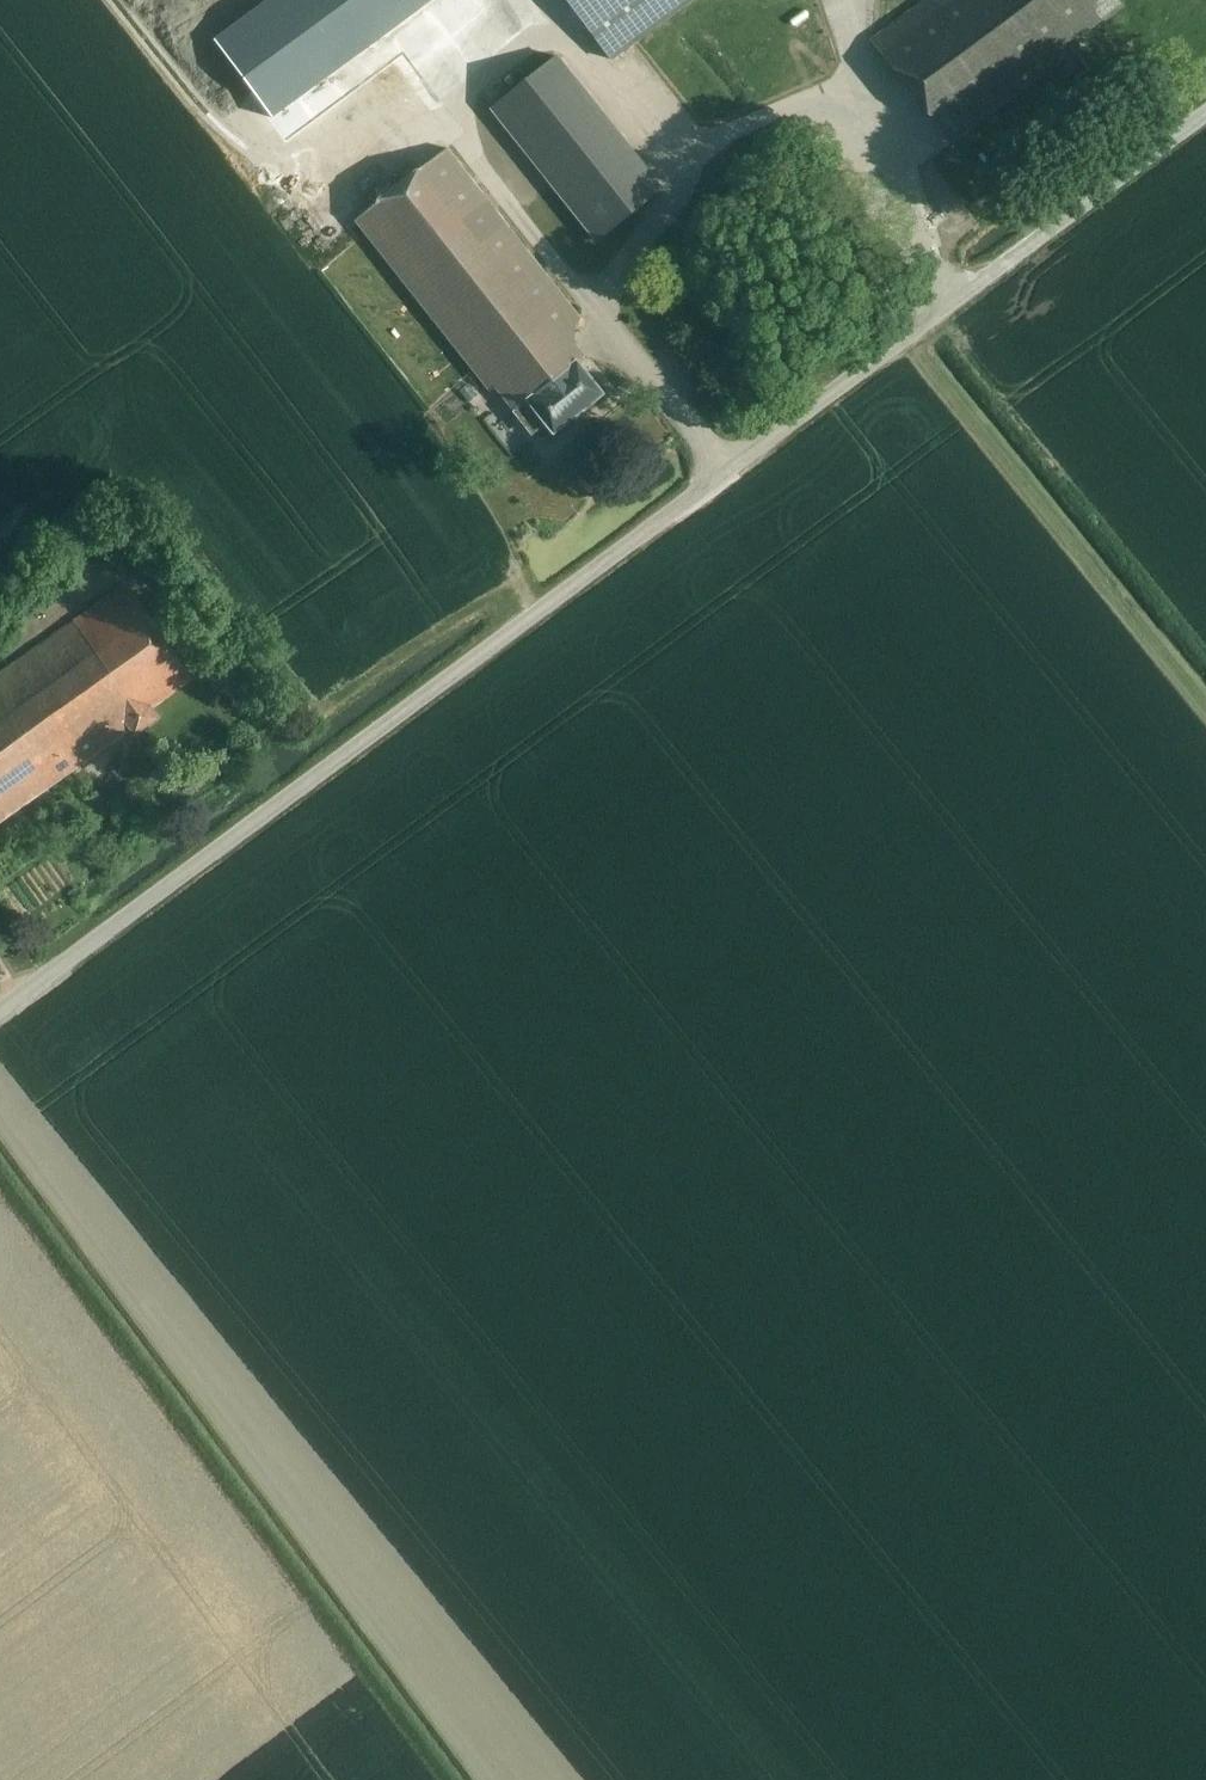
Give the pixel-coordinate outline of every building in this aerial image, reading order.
[(432,0),(271,0),(220,37),(277,114),(432,0)] [(611,59),(691,0),(568,0),(611,59)] [(1129,14),(1119,0),(923,0),(872,39),(951,143),(1082,43),(1078,37),(1103,18),(1110,28),(1129,14)] [(595,237),(661,184),(563,59),(497,112),(595,237)] [(555,431),(604,393),(579,362),(587,356),(573,339),(578,314),(447,147),(356,219),(491,391),(499,385),(533,429),(546,419),(555,431)] [(977,188),(969,193),(977,203),(984,197),(977,188)] [(176,655),(146,613),(123,596),(116,601),(104,597),(0,670),(0,819),(131,727),(134,731),(159,714),(152,705),(191,677),(176,655)]
